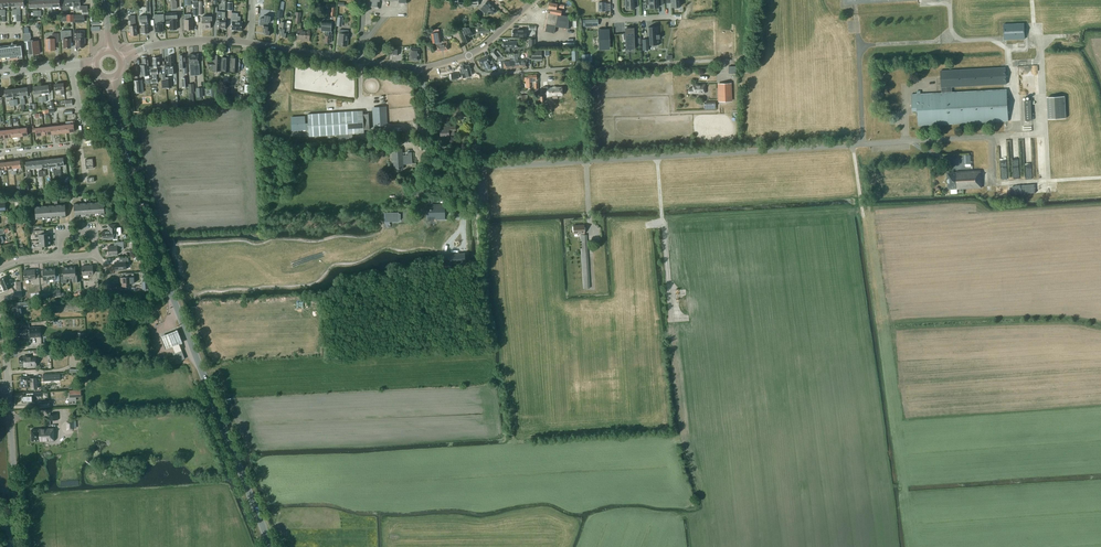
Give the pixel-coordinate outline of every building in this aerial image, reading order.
[(70,10),(70,5),(73,5),(73,0),(67,0),(67,6),(63,6),(64,12),(68,12),(68,10),(70,10)] [(638,0),(626,0),(626,1),(624,1),(624,5),(626,5),(626,9),(634,8),(634,5),(638,5),(638,0)] [(492,14),(497,10),(487,1),(483,5),(481,8),(487,14),(489,11),(492,14)] [(569,28),(569,16),(561,15),(562,10),(556,9),(557,7),(564,8),(564,5),(549,2),(548,8),(551,9),(550,13),(548,12),(545,31),(554,33),(556,26),(569,28)] [(328,6),(327,15),(335,16),(336,7),(328,6)] [(217,28),(222,28),(225,28),(225,20),(222,19),(222,11),(217,11),(217,28)] [(177,29),(176,20),(175,20),(175,18),(177,18),(177,12),(166,13),(166,24),(170,23),(170,29),(177,29)] [(232,12),(231,20),(233,20),(233,23),(232,23),(232,29),(242,30),(242,21),(240,21),(240,16),(238,16),(238,13),(232,12)] [(309,40),(310,30),(301,29),(301,24),(300,24),(301,12),(295,12),(295,23),(298,24),(297,38),(304,39),(304,40),(309,40)] [(185,29),(193,29),(193,24),(194,23),(194,20),(193,20),(193,19),(192,19),(191,13),(185,13),(185,19),(185,29)] [(164,14),(154,14),(155,27),(156,27),(156,31),(163,30),(162,21),(164,21),(164,14)] [(136,25),(135,20),(134,15),(129,16),(129,20),(131,20),(131,25),(130,25),(131,35),(137,34),(136,25)] [(148,23),(147,15),(140,15),(140,21),(141,21),(142,33),(143,33),(146,33),(146,32),(149,32),(149,27),(149,24),(148,24),(148,23)] [(211,28),(210,20),(212,20),(212,16),(206,16),(206,19),(202,19),(202,28),(211,28)] [(287,21),(287,22),(281,21),(280,27),(279,31),(281,32),(280,35),(282,35),(281,36),(287,37),(287,32),(290,33),(291,23),(291,22),(290,21),(288,20),(287,21)] [(324,34),(324,36),(325,37),(324,42),(325,42),(326,43),(328,43),(329,43),(330,43),(330,41),(332,41),(332,36),(332,33),(332,31),(331,31),(332,22),(322,21),(321,30),(327,30),(327,33),(325,33),(324,34)] [(1024,23),(1003,24),(1004,40),(1025,39),(1024,23)] [(649,27),(648,27),(649,45),(650,45),(655,44),(655,43),(659,43),(659,45),(659,39),(660,39),(659,34),(658,26),(658,28),(655,28),(655,27),(649,27)] [(34,54),(40,53),(38,40),(33,41),(33,40),(31,40),(30,33),(29,33),(28,27),(24,28),(25,33),(24,33),(24,41),(28,41),(30,54),(34,53),(34,54)] [(469,28),(469,27),(464,28),(464,31),(461,32),(465,43),(470,41),(468,37),(475,34),(473,29),(472,29),(472,27),(469,28)] [(625,39),(626,49),(635,49),(634,28),(625,28),(625,33),(623,33),(624,40),(625,39)] [(71,30),(61,31),(61,40),(62,40),(62,39),(64,39),(64,47),(71,47),(71,39),(71,30)] [(77,38),(77,47),(84,47),(84,43),(85,43),(85,38),(84,30),(74,31),(74,37),(78,37),(78,38),(77,38)] [(347,46),(348,34),(348,30),(340,30),(339,33),(338,45),(347,46)] [(608,32),(600,30),(599,31),(599,48),(609,48),(608,32)] [(448,49),(447,40),(440,41),(439,32),(431,33),(433,43),(436,42),(437,51),(448,49)] [(59,42),(59,33),(52,33),(52,38),(46,39),(46,45),(47,45),(47,49),(48,49),(48,50),(52,50),(52,49),(54,49),(54,42),(59,42)] [(512,42),(512,41),(509,41),(509,42),(503,42),(503,48),(506,47),(506,52),(510,52),(509,48),(519,48),(518,41),(513,41),(513,42),(512,42)] [(21,45),(0,48),(0,60),(23,57),(21,45)] [(419,49),(410,48),(410,59),(419,60),(419,49)] [(491,53),(497,60),(499,57),(500,59),(505,55),(499,48),(496,51),(495,49),(491,53)] [(542,59),(541,50),(536,50),(535,49),(532,49),(532,59),(542,59)] [(239,72),(240,58),(223,57),(223,55),(214,55),(213,61),(209,61),(208,66),(213,67),(213,70),(239,72)] [(173,56),(168,56),(169,62),(168,62),(168,65),(165,65),(166,74),(176,73),(176,65),(175,65),(174,61),(173,56)] [(495,66),(492,60),(490,61),(488,56),(478,60),(481,67),(484,66),(485,70),(495,66)] [(150,75),(148,58),(144,59),(144,63),(143,63),(143,65),(140,66),(141,76),(150,75)] [(152,84),(157,83),(156,74),(158,74),(157,67),(160,67),(160,58),(153,58),(154,67),(151,67),(152,84)] [(471,75),(468,65),(465,66),(465,64),(460,66),(461,68),(459,69),(461,74),(465,73),(466,77),(471,75)] [(913,111),(918,111),(919,126),(1008,121),(1006,89),(952,92),(951,87),(1006,84),(1005,67),(940,71),(942,92),(912,94),(913,111)] [(525,88),(531,88),(531,87),(534,86),(534,89),(538,89),(538,80),(536,80),(536,75),(528,75),(528,78),(524,78),(525,88)] [(142,80),(134,80),(135,93),(143,92),(142,80)] [(562,95),(562,87),(547,88),(547,82),(543,82),(544,94),(547,94),(548,96),(552,95),(552,99),(558,98),(558,95),(562,95)] [(54,84),(55,90),(61,89),(62,94),(64,93),(64,89),(64,83),(54,84)] [(730,83),(719,84),(719,101),(731,101),(730,83)] [(694,93),(705,93),(705,84),(693,84),(693,88),(688,88),(689,93),(694,93)] [(49,85),(41,86),(42,93),(42,96),(45,95),(45,92),(49,92),(49,85)] [(34,94),(42,93),(41,86),(33,86),(34,94)] [(27,87),(20,88),(21,95),(21,98),(24,98),(24,95),(28,94),(27,87)] [(20,88),(12,89),(13,96),(21,95),(20,88)] [(6,97),(13,96),(12,89),(5,90),(6,97)] [(1065,96),(1048,97),(1049,119),(1066,118),(1065,96)] [(1032,120),(1030,100),(1023,100),(1024,120),(1032,120)] [(375,124),(386,124),(385,107),(374,108),(375,124)] [(450,119),(468,117),(468,107),(449,108),(450,119)] [(363,110),(358,110),(308,113),(309,135),(364,132),(363,110)] [(303,117),(290,118),(291,131),(304,130),(303,117)] [(72,121),(72,124),(70,124),(66,124),(67,132),(74,131),(74,125),(75,125),(74,121),(72,121)] [(59,125),(60,133),(67,132),(66,124),(59,125)] [(51,126),(52,134),(60,133),(59,125),(51,126)] [(52,134),(51,126),(44,127),(45,135),(52,134)] [(444,127),(444,129),(440,130),(440,136),(449,135),(454,135),(454,130),(456,130),(455,126),(444,127)] [(45,135),(44,127),(36,128),(33,128),(33,131),(36,131),(37,136),(45,135)] [(20,128),(12,129),(13,137),(20,136),(20,128)] [(27,128),(20,128),(20,136),(28,135),(27,131),(31,130),(30,128),(27,128)] [(5,138),(13,137),(12,129),(5,130),(5,138)] [(349,134),(338,134),(339,144),(349,143),(349,134)] [(391,150),(392,162),(394,161),(394,169),(403,169),(403,164),(408,164),(408,163),(412,163),(411,152),(408,152),(408,155),(402,156),(402,149),(391,150)] [(428,172),(434,174),(438,163),(437,153),(431,154),(431,162),(430,166),(428,172)] [(86,168),(93,168),(93,158),(85,159),(86,168)] [(13,168),(14,170),(14,174),(16,173),(16,171),(17,170),(17,168),(21,167),(20,160),(13,161),(13,168)] [(13,161),(5,162),(6,169),(13,168),(13,161)] [(26,162),(28,174),(28,178),(32,177),(31,172),(31,168),(36,168),(35,161),(26,162)] [(948,173),(948,174),(949,188),(955,188),(955,189),(982,188),(981,174),(981,170),(956,172),(956,173),(948,173)] [(445,219),(445,205),(433,205),(433,193),(425,193),(426,205),(427,205),(428,218),(437,218),(437,219),(445,219)] [(105,214),(104,201),(89,202),(90,215),(105,214)] [(74,203),(75,216),(90,215),(89,202),(74,203)] [(66,217),(65,204),(50,205),(51,218),(66,217)] [(51,218),(50,205),(35,206),(36,219),(51,218)] [(398,212),(385,213),(385,221),(398,221),(398,212)] [(102,231),(103,239),(114,239),(114,240),(113,240),(118,240),(118,239),(117,239),(117,235),(118,235),(119,235),(121,233),(120,227),(121,227),(116,227),(116,224),(109,225),(109,231),(102,231)] [(585,241),(587,241),(586,234),(584,234),(584,233),(584,232),(584,225),(573,225),(574,233),(581,233),(581,235),(580,235),(584,288),(588,288),(585,241)] [(50,239),(50,233),(42,234),(41,230),(33,230),(34,235),(35,235),(35,237),(39,237),(39,240),(50,239)] [(43,250),(42,246),(51,245),(50,239),(39,240),(40,243),(36,244),(36,246),(35,246),(35,250),(43,250)] [(117,249),(124,249),(123,241),(115,242),(116,246),(108,246),(109,255),(118,254),(117,249)] [(444,264),(466,262),(465,253),(443,255),(444,264)] [(126,264),(129,264),(128,258),(119,259),(120,262),(115,262),(115,270),(126,269),(126,264)] [(98,280),(97,272),(93,272),(93,265),(82,266),(83,275),(83,278),(89,277),(88,275),(91,274),(91,280),(98,280)] [(75,266),(70,267),(69,267),(70,272),(70,278),(73,277),(73,281),(79,281),(78,273),(76,273),(75,266)] [(70,278),(70,272),(69,267),(63,267),(64,276),(60,276),(61,282),(67,282),(66,278),(70,278)] [(46,279),(50,279),(49,268),(43,269),(43,277),(40,277),(41,284),(47,283),(46,279)] [(40,284),(39,276),(35,276),(35,269),(31,270),(24,271),(25,279),(33,279),(34,285),(40,284)] [(134,283),(134,273),(126,274),(126,277),(121,277),(121,286),(130,286),(130,283),(134,283)] [(4,290),(12,287),(11,284),(12,283),(13,282),(12,280),(11,279),(9,280),(7,276),(0,279),(0,280),(4,290)] [(24,315),(23,306),(29,305),(29,301),(20,302),(20,305),(13,306),(15,316),(24,315)] [(38,336),(38,327),(36,327),(29,327),(29,329),(17,330),(18,336),(24,336),(24,337),(38,336)] [(177,332),(161,338),(166,351),(182,345),(177,332)] [(185,359),(182,350),(173,353),(177,362),(185,359)] [(24,367),(37,366),(36,355),(34,355),(25,356),(25,357),(19,357),(19,363),(24,363),(24,367)] [(38,388),(37,378),(30,378),(30,376),(21,377),(21,387),(31,387),(31,389),(38,388)] [(42,392),(27,393),(27,395),(22,395),(22,397),(22,400),(22,402),(34,402),(34,396),(42,396),(42,392)] [(54,428),(38,429),(38,430),(31,430),(32,441),(39,441),(39,442),(54,441),(54,428)]
